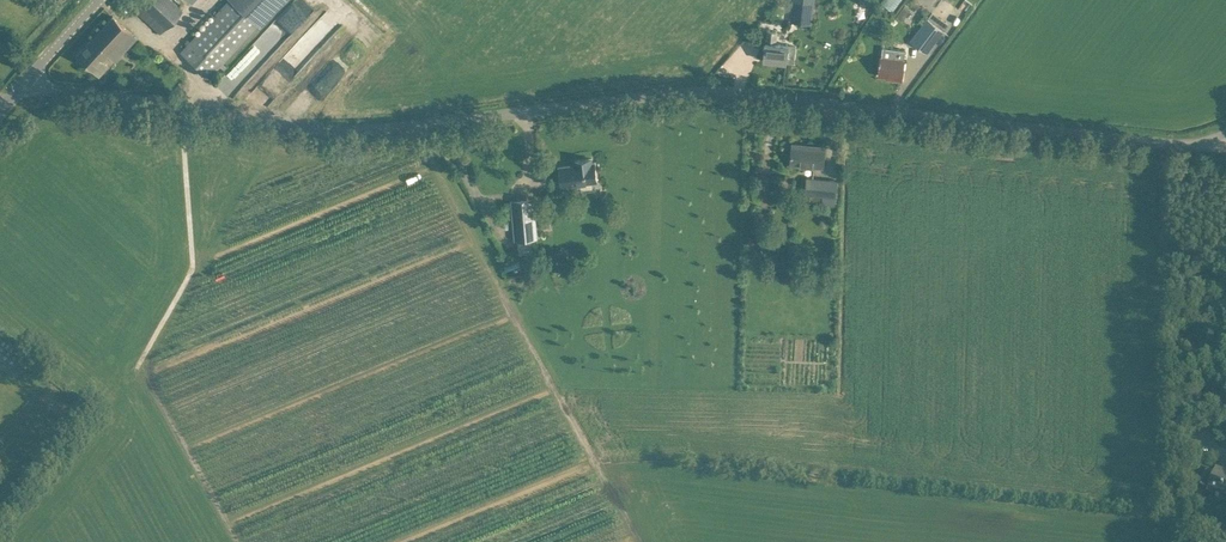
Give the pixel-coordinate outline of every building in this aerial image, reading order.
[(174,0),(126,0),(133,7),(161,30),(182,7),(174,0)] [(189,43),(181,52),(208,77),(217,69),(219,66),(224,70),(226,67),(222,63),(258,25),(260,27),(285,0),(229,0),(189,43)] [(270,67),(323,5),(318,0),(294,0),(257,43),(258,43),(251,51),(270,67)] [(814,0),(793,0),(791,21),(811,24),(814,0)] [(907,0),(887,0),(884,4),(896,13),(907,0)] [(936,0),(935,0),(910,0),(926,13),(936,0)] [(909,6),(900,18),(907,22),(916,11),(909,6)] [(927,53),(934,43),(943,30),(948,24),(932,11),(927,18),(918,31),(910,40),(927,53)] [(98,75),(107,66),(109,64),(104,60),(114,49),(120,55),(136,37),(121,23),(112,15),(76,54),(98,75)] [(765,47),(764,59),(787,62),(787,61),(794,62),(796,45),(788,44),(789,43),(776,42),(777,31),(767,30),(766,41),(765,47)] [(147,58),(153,52),(142,42),(136,48),(147,58)] [(902,80),(905,60),(904,59),(905,50),(899,49),(890,48),(883,47),(881,56),(881,60),(880,60),(879,62),(880,62),(879,74),(893,76),(893,78),(902,80)] [(317,111),(339,88),(328,77),(306,101),(317,111)] [(823,166),(824,158),(825,146),(793,143),(791,155),(791,163),(823,166)] [(559,166),(561,178),(562,187),(580,185),(579,183),(597,181),(595,161),(592,162),(591,157),(575,159),(575,164),(559,166)] [(805,193),(829,195),(828,204),(835,205),(838,180),(807,177),(805,193)] [(539,238),(535,197),(512,199),(515,240),(539,238)] [(570,253),(556,253),(556,271),(570,271),(570,253)] [(62,451),(74,438),(68,432),(56,445),(62,451)] [(1217,470),(1208,491),(1225,498),(1225,474),(1217,470)]
